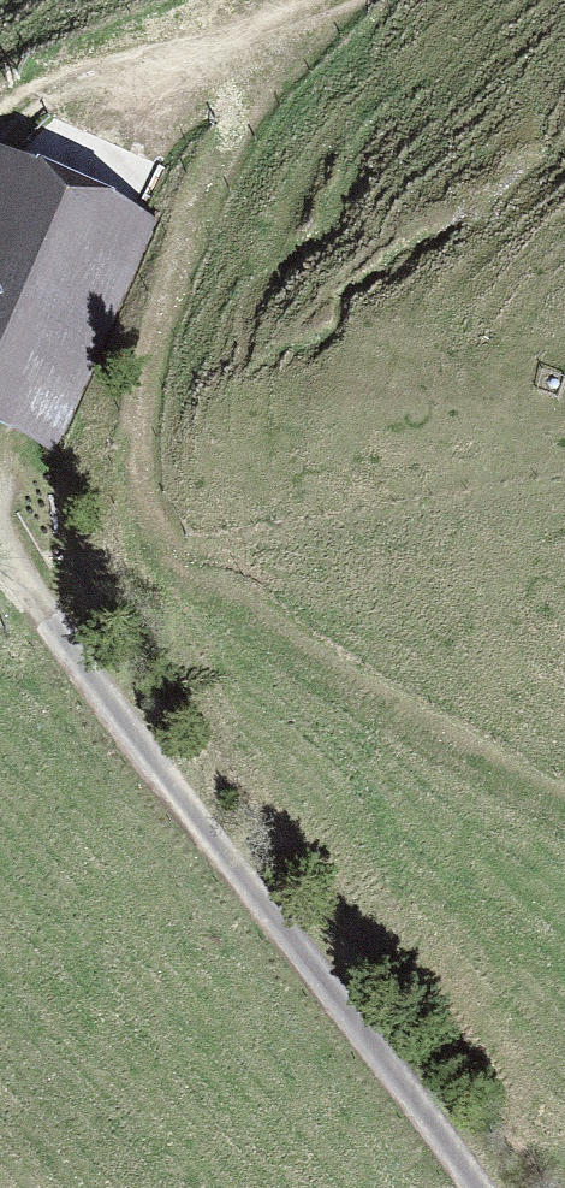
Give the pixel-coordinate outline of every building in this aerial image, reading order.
[(153,225),(0,161),(0,440),(55,463),(153,225)]
